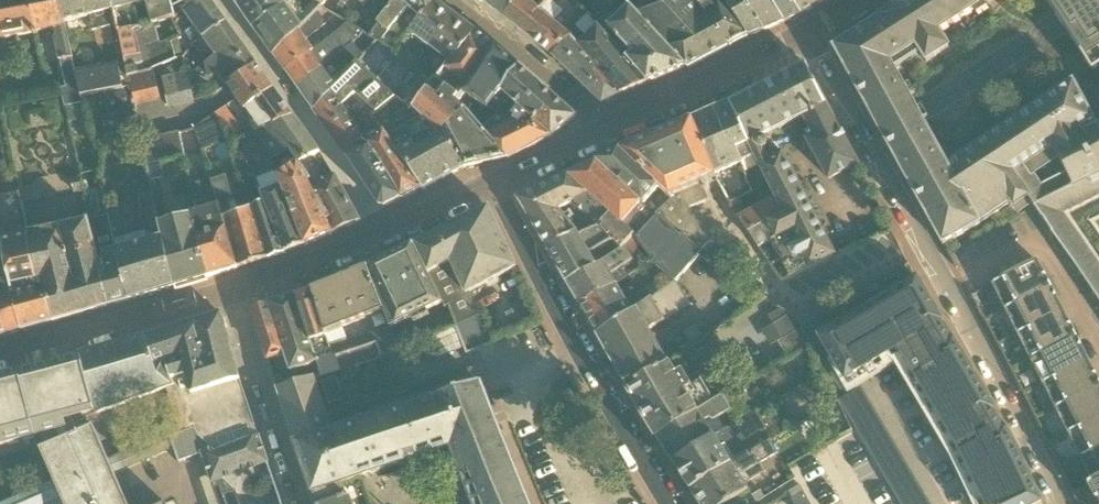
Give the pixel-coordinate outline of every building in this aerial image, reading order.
[(37,33),(30,0),(0,0),(0,39),(37,33)] [(37,33),(56,29),(57,36),(56,37),(55,39),(60,60),(64,60),(65,61),(67,61),(67,59),(74,58),(71,44),(71,43),(66,22),(65,22),(61,0),(30,0),(37,33)] [(116,24),(117,24),(112,0),(61,0),(65,22),(66,22),(90,16),(93,28),(92,28),(93,31),(116,24)] [(117,24),(116,24),(123,58),(139,55),(133,29),(140,27),(140,26),(136,5),(147,3),(148,3),(147,0),(112,0),(117,24)] [(139,55),(123,58),(127,77),(142,73),(145,72),(154,69),(176,59),(171,41),(159,44),(155,29),(161,28),(159,22),(176,17),(172,0),(147,0),(148,3),(147,3),(149,10),(149,11),(149,12),(150,12),(152,21),(151,23),(143,25),(141,25),(142,26),(140,26),(140,27),(133,29),(139,55)] [(226,22),(217,10),(211,0),(200,0),(190,7),(190,6),(184,10),(196,27),(187,33),(194,43),(226,22)] [(241,8),(252,0),(235,0),(241,8)] [(254,27),(279,9),(291,0),(252,0),(241,8),(254,27)] [(292,1),(291,0),(279,9),(254,27),(274,55),(303,26),(302,25),(289,8),(294,4),(292,1)] [(395,1),(394,1),(378,21),(389,30),(409,6),(421,16),(422,17),(434,0),(396,0),(395,1)] [(456,14),(436,0),(434,0),(422,17),(421,16),(410,30),(430,46),(456,14)] [(505,19),(519,2),(521,0),(481,0),(483,1),(505,19)] [(546,6),(551,0),(521,0),(519,2),(505,19),(554,57),(571,37),(568,34),(540,11),(546,6)] [(625,1),(660,38),(687,67),(688,67),(689,67),(730,46),(731,47),(750,37),(733,13),(721,0),(712,0),(701,10),(692,0),(647,0),(644,3),(642,0),(624,0),(625,1)] [(764,31),(746,6),(741,0),(721,0),(733,13),(750,37),(764,31)] [(746,6),(764,31),(785,22),(770,2),(771,1),(770,0),(741,0),(746,6)] [(771,1),(770,2),(785,22),(802,15),(826,0),(770,0),(771,1)] [(989,0),(909,0),(880,18),(881,19),(835,49),(944,245),(981,225),(980,225),(1013,203),(1018,211),(1032,202),(1051,232),(1048,234),(1051,238),(1054,235),(1065,251),(1062,253),(1065,257),(1068,255),(1080,271),(1076,274),(1079,277),(1082,275),(1093,292),(1090,294),(1092,298),(1096,296),(1098,300),(1098,267),(1096,263),(1098,263),(1096,260),(1095,261),(1089,253),(1091,253),(1089,250),(1088,251),(1082,243),(1083,242),(1082,240),(1081,241),(1075,233),(1076,232),(1075,230),(1074,230),(1068,223),(1069,222),(1068,219),(1067,220),(1061,213),(1093,197),(1094,201),(1098,199),(1098,126),(1095,128),(1073,83),(1065,88),(1001,130),(1002,131),(991,137),(947,166),(890,62),(917,46),(927,62),(950,47),(939,32),(989,0)] [(1092,74),(1098,69),(1098,0),(1044,0),(1092,74)] [(647,84),(687,67),(660,38),(625,1),(624,1),(629,8),(604,32),(603,33),(647,84)] [(327,23),(318,11),(317,10),(302,25),(303,26),(274,55),(286,71),(314,50),(307,40),(327,23)] [(450,61),(476,30),(456,14),(430,46),(450,60),(450,61)] [(380,41),(389,30),(378,21),(367,34),(380,41)] [(222,62),(244,47),(226,22),(194,43),(202,54),(211,47),(217,55),(222,62)] [(359,36),(363,31),(350,23),(314,50),(286,71),(297,87),(331,61),(354,43),(360,38),(360,37),(359,36)] [(603,33),(604,32),(598,25),(586,37),(575,26),(568,34),(571,37),(580,46),(593,60),(622,94),(647,84),(603,33)] [(494,44),(476,30),(450,61),(450,60),(435,79),(458,96),(494,44)] [(603,104),(622,94),(593,60),(580,46),(571,37),(554,57),(603,104)] [(358,61),(364,55),(354,43),(331,61),(297,87),(309,104),(322,93),(321,93),(344,73),(343,73),(356,61),(357,60),(358,61)] [(520,66),(494,44),(458,96),(481,111),(484,105),(486,101),(490,104),(492,102),(520,66)] [(228,85),(258,66),(244,47),(222,62),(217,55),(206,63),(211,77),(219,73),(228,85)] [(419,61),(419,60),(412,55),(406,62),(413,67),(419,61)] [(372,115),(395,98),(356,61),(343,73),(344,73),(321,93),(322,93),(309,104),(314,110),(331,93),(341,106),(342,106),(355,92),(371,106),(363,116),(376,130),(369,134),(372,139),(366,143),(364,145),(374,158),(375,157),(387,176),(387,175),(403,199),(423,189),(423,190),(424,190),(387,129),(385,130),(372,115)] [(419,61),(413,67),(420,73),(426,66),(419,61)] [(826,105),(806,64),(731,103),(748,141),(749,142),(750,144),(766,136),(804,116),(826,105)] [(113,91),(123,89),(123,90),(124,89),(124,88),(119,65),(76,73),(79,85),(82,97),(83,97),(92,96),(93,95),(101,94),(102,94),(103,93),(104,93),(111,92),(112,92),(113,91)] [(273,88),(267,78),(258,66),(228,85),(237,98),(238,97),(239,98),(245,94),(252,104),(274,88),(273,88)] [(522,106),(543,87),(520,66),(492,102),(501,109),(510,97),(512,98),(511,99),(513,100),(513,99),(522,106)] [(142,73),(148,101),(160,98),(154,69),(145,72),(142,73)] [(136,104),(148,101),(142,73),(127,77),(129,87),(130,87),(134,102),(134,104),(136,104)] [(188,73),(176,76),(182,103),(194,100),(188,73)] [(182,103),(176,76),(163,79),(169,106),(182,103)] [(413,108),(414,107),(434,125),(438,128),(442,129),(445,132),(446,133),(466,168),(467,168),(466,167),(507,157),(488,134),(487,135),(483,129),(484,128),(476,118),(481,111),(458,96),(435,79),(432,82),(426,78),(406,104),(413,108)] [(84,103),(83,97),(82,97),(79,85),(65,87),(63,87),(63,88),(61,88),(65,106),(66,106),(83,103),(84,103)] [(134,104),(134,102),(130,87),(129,87),(124,88),(124,89),(123,90),(123,89),(113,91),(112,92),(111,92),(104,93),(109,115),(103,116),(107,134),(138,128),(141,127),(136,104),(134,104)] [(576,116),(575,115),(543,87),(522,106),(526,110),(515,122),(514,124),(524,130),(538,121),(553,135),(576,116)] [(259,130),(293,115),(274,88),(252,104),(245,94),(239,98),(238,97),(237,98),(259,129),(259,130)] [(348,114),(342,106),(341,106),(331,93),(314,110),(328,129),(348,114)] [(757,158),(755,154),(750,144),(749,142),(748,141),(731,103),(714,110),(737,164),(740,162),(742,164),(757,158)] [(829,179),(858,164),(826,105),(804,116),(812,131),(807,133),(810,138),(808,139),(829,179)] [(464,168),(466,168),(446,133),(445,132),(442,129),(438,128),(434,125),(414,107),(413,108),(414,109),(414,108),(417,112),(387,129),(424,190),(464,168)] [(716,175),(742,164),(740,162),(737,164),(714,110),(692,120),(714,173),(715,173),(716,175)] [(514,124),(515,122),(507,117),(500,113),(484,128),(483,129),(487,135),(488,134),(507,157),(508,157),(509,158),(552,136),(553,135),(538,121),(524,130),(514,124)] [(319,151),(300,124),(294,115),(294,114),(293,115),(259,130),(264,141),(264,143),(272,162),(289,153),(292,159),(296,157),(299,163),(300,163),(320,152),(319,151)] [(336,141),(348,159),(361,150),(360,147),(364,144),(364,145),(366,143),(359,133),(361,131),(348,114),(328,129),(336,141)] [(717,177),(716,175),(715,173),(714,173),(692,120),(677,127),(677,126),(638,143),(621,151),(620,151),(659,187),(659,188),(672,200),(657,215),(658,215),(702,252),(715,236),(694,218),(690,207),(710,199),(703,183),(717,177)] [(186,154),(181,133),(180,133),(180,131),(167,134),(174,161),(187,159),(186,154)] [(160,164),(163,163),(174,161),(167,134),(155,137),(160,164)] [(757,158),(777,197),(784,212),(747,232),(748,232),(749,232),(760,248),(772,241),(790,278),(836,255),(783,152),(777,156),(771,145),(766,136),(750,144),(755,154),(757,158)] [(149,166),(160,164),(155,137),(143,140),(149,166)] [(380,206),(386,207),(402,199),(403,199),(387,175),(387,176),(375,157),(374,158),(364,145),(364,144),(360,147),(361,150),(362,150),(348,159),(380,206)] [(644,204),(659,188),(659,187),(620,151),(598,162),(644,204)] [(300,163),(312,181),(309,183),(317,199),(333,234),(357,223),(359,222),(359,221),(359,219),(339,183),(329,188),(319,169),(311,157),(320,152),(300,163)] [(613,215),(624,224),(634,236),(637,238),(650,224),(658,215),(657,215),(644,204),(598,162),(571,175),(613,215)] [(149,166),(152,181),(167,177),(163,163),(160,164),(149,166)] [(306,245),(333,234),(317,199),(309,183),(312,181),(300,163),(299,163),(278,177),(306,245)] [(519,199),(519,200),(533,222),(559,210),(559,209),(572,202),(598,227),(600,229),(613,215),(571,175),(570,176),(569,175),(520,199),(519,199)] [(270,258),(253,207),(232,214),(231,208),(230,203),(235,202),(227,177),(213,182),(221,206),(220,206),(224,218),(223,218),(238,268),(270,258)] [(306,246),(306,245),(278,177),(258,185),(263,198),(264,197),(287,253),(287,254),(289,253),(288,252),(292,250),(293,251),(294,250),(294,249),(304,245),(304,247),(306,246)] [(221,206),(213,182),(212,179),(191,187),(194,199),(193,199),(193,201),(194,201),(196,210),(194,214),(191,214),(197,236),(200,247),(208,277),(238,268),(223,218),(224,218),(220,206),(221,206)] [(0,197),(0,232),(2,240),(8,270),(9,270),(13,288),(15,296),(14,297),(18,314),(22,331),(55,322),(46,287),(45,287),(42,274),(39,262),(35,263),(32,251),(28,234),(19,192),(0,197)] [(115,238),(114,239),(117,252),(130,301),(176,287),(163,239),(160,224),(161,224),(155,192),(141,196),(144,210),(142,211),(146,231),(115,239),(115,238)] [(270,258),(287,253),(264,197),(263,198),(258,199),(260,203),(262,204),(253,207),(270,258)] [(730,202),(739,217),(748,212),(740,197),(730,202)] [(777,197),(748,212),(739,217),(747,232),(784,212),(777,197)] [(517,267),(492,213),(490,209),(416,245),(445,306),(449,314),(450,313),(456,325),(484,313),(472,291),(517,267)] [(549,250),(577,234),(576,232),(559,210),(533,222),(549,250)] [(176,287),(208,277),(200,247),(197,236),(191,214),(190,215),(191,216),(161,224),(160,224),(163,239),(176,287)] [(612,241),(621,249),(625,246),(634,236),(624,224),(613,215),(600,229),(598,227),(578,236),(577,234),(549,250),(568,283),(597,265),(591,255),(612,241)] [(678,282),(702,252),(658,215),(650,224),(637,238),(651,259),(652,259),(657,265),(676,281),(677,283),(678,282)] [(114,239),(115,238),(112,226),(112,224),(111,224),(110,217),(108,217),(94,221),(96,229),(99,241),(99,242),(104,262),(99,264),(100,266),(83,270),(85,280),(101,276),(109,306),(110,306),(110,307),(111,306),(115,305),(117,305),(117,304),(129,301),(130,301),(117,252),(114,239)] [(55,322),(109,306),(101,276),(85,280),(83,270),(100,266),(99,264),(104,262),(99,242),(99,241),(96,229),(94,221),(28,234),(32,251),(35,263),(39,262),(42,274),(45,287),(46,287),(55,322)] [(411,323),(444,307),(445,306),(416,245),(414,246),(383,261),(400,297),(406,310),(411,323)] [(597,265),(568,283),(580,304),(617,283),(618,284),(628,277),(621,268),(634,259),(625,246),(621,249),(604,261),(597,265)] [(386,317),(388,322),(390,327),(392,332),(394,331),(411,323),(406,310),(400,297),(383,261),(367,268),(382,304),(384,311),(386,317)] [(1046,275),(1045,276),(1038,261),(992,285),(993,285),(993,286),(1005,310),(1052,286),(1046,275)] [(340,279),(356,322),(384,311),(382,304),(367,268),(340,279)] [(21,332),(22,331),(18,314),(14,297),(15,296),(13,288),(9,270),(8,270),(0,272),(0,338),(21,332)] [(756,302),(765,292),(748,276),(739,287),(756,302)] [(932,302),(918,278),(820,336),(846,380),(900,348),(952,436),(961,450),(987,503),(1039,503),(1042,502),(1007,429),(1005,430),(994,412),(996,410),(932,302)] [(347,325),(356,322),(340,279),(312,290),(325,334),(347,325)] [(598,335),(627,388),(668,363),(650,330),(666,321),(692,305),(678,282),(677,283),(676,281),(653,297),(643,304),(633,311),(634,311),(598,335)] [(633,311),(618,284),(617,283),(580,304),(598,335),(634,311),(633,311)] [(1056,298),(1057,298),(1052,286),(1005,310),(1018,335),(1063,312),(1056,298)] [(312,290),(296,295),(318,362),(334,357),(331,347),(330,344),(325,334),(312,290)] [(638,296),(643,304),(653,297),(647,290),(638,296)] [(296,295),(269,303),(287,356),(292,372),(298,369),(318,362),(296,295)] [(269,361),(287,356),(269,303),(253,308),(269,361)] [(774,324),(783,340),(778,342),(788,359),(812,344),(796,317),(782,310),(769,317),(774,324)] [(1071,325),(1070,325),(1063,312),(1018,335),(1030,360),(1077,336),(1071,325)] [(496,342),(496,341),(495,340),(484,313),(456,325),(456,326),(455,326),(465,350),(467,355),(469,354),(496,342)] [(207,320),(196,323),(204,351),(215,386),(240,379),(228,334),(224,320),(222,315),(218,316),(212,318),(207,320)] [(194,324),(146,339),(155,366),(167,362),(175,385),(191,380),(194,392),(215,386),(204,351),(196,323),(194,324)] [(401,348),(394,331),(392,332),(390,327),(331,347),(334,357),(335,356),(377,342),(382,355),(383,355),(401,348)] [(1082,348),(1083,347),(1077,336),(1030,360),(1043,384),(1089,361),(1082,348)] [(146,339),(83,356),(98,413),(130,402),(132,407),(141,404),(139,398),(166,389),(166,388),(175,385),(167,362),(155,366),(146,339)] [(377,342),(335,356),(339,367),(340,370),(384,356),(383,355),(382,355),(377,342)] [(324,407),(314,376),(302,380),(302,381),(278,389),(318,503),(327,503),(348,497),(342,482),(453,444),(476,503),(530,503),(520,481),(480,382),(469,354),(467,355),(465,350),(436,362),(449,393),(333,433),(324,407)] [(83,356),(82,356),(0,378),(0,448),(40,437),(57,433),(61,442),(41,450),(54,482),(4,503),(128,503),(115,474),(124,470),(174,448),(179,463),(188,460),(189,460),(203,455),(203,453),(214,449),(216,452),(259,436),(257,428),(248,403),(241,380),(240,379),(215,386),(194,392),(191,380),(175,385),(166,388),(166,389),(181,433),(172,436),(170,432),(169,433),(109,460),(95,427),(90,429),(87,416),(97,413),(98,413),(83,356)] [(339,367),(335,356),(334,357),(318,362),(322,373),(322,374),(322,375),(339,367)] [(1095,375),(1089,361),(1043,384),(1056,409),(1098,387),(1098,379),(1096,374),(1095,375)] [(715,401),(714,401),(702,378),(692,384),(684,370),(677,374),(670,362),(668,363),(627,388),(656,437),(657,437),(699,411),(698,411),(715,401)] [(1056,409),(1068,434),(1098,418),(1098,387),(1056,409)] [(715,436),(714,435),(705,421),(710,418),(712,419),(715,420),(742,402),(735,389),(714,401),(715,401),(698,411),(699,411),(657,437),(674,463),(715,436)] [(741,457),(741,456),(734,444),(766,426),(757,411),(714,435),(715,436),(674,463),(673,463),(674,464),(675,464),(680,472),(679,473),(685,481),(691,489),(741,457)] [(1068,434),(1081,458),(1098,449),(1098,418),(1068,434)] [(268,462),(259,436),(216,452),(214,449),(203,453),(203,455),(212,482),(219,479),(268,462)] [(700,503),(726,503),(749,490),(743,480),(747,477),(749,480),(764,471),(760,463),(778,452),(771,439),(741,456),(741,457),(691,489),(690,490),(691,491),(692,491),(700,503)] [(1081,458),(1093,482),(1098,479),(1098,449),(1081,458)] [(235,491),(224,495),(219,479),(212,482),(220,503),(239,503),(235,491)] [(1093,482),(1075,492),(1081,503),(1098,503),(1098,479),(1093,482)] [(800,485),(793,489),(795,494),(799,500),(806,496),(800,485)]
